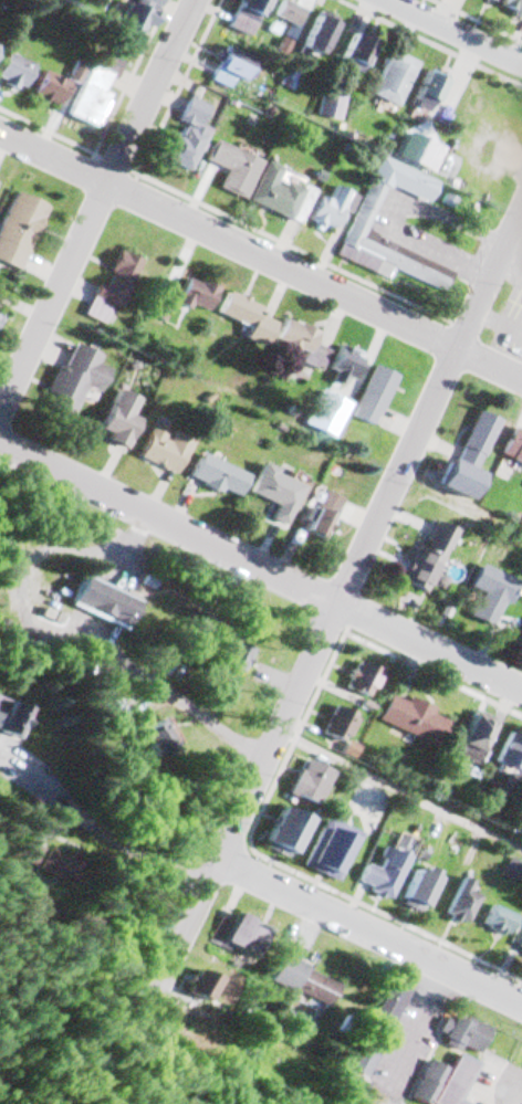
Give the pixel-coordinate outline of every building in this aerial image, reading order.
[(139,6),(129,1),(118,27),(146,39),(163,0),(142,0),(139,6)] [(230,30),(252,39),(270,0),(244,0),(230,30)] [(503,10),(521,19),(521,0),(507,0),(503,10)] [(298,29),(306,12),(284,1),(275,17),(298,29)] [(338,25),(319,18),(306,49),(325,57),(338,25)] [(362,77),(377,45),(356,35),(341,68),(362,77)] [(246,84),(257,61),(229,48),(215,79),(231,86),(234,78),(246,84)] [(419,65),(394,52),(372,94),(398,108),(419,65)] [(38,67),(11,53),(0,74),(0,80),(24,93),(38,67)] [(114,76),(92,66),(71,116),(92,125),(114,76)] [(70,83),(47,72),(36,96),(59,107),(70,83)] [(447,85),(431,75),(413,104),(428,114),(447,85)] [(179,124),(164,160),(192,172),(211,129),(192,122),(189,128),(179,124)] [(432,143),(412,132),(397,159),(417,169),(432,143)] [(264,163),(216,142),(207,163),(229,172),(221,191),(247,202),(264,163)] [(446,296),(455,276),(367,238),(393,179),(421,192),(428,178),(383,158),(342,251),(446,296)] [(252,205),(300,224),(313,194),(280,181),(284,171),(268,165),(252,205)] [(321,198),(309,223),(336,235),(354,196),(337,188),(330,202),(321,198)] [(52,209),(18,193),(0,231),(0,264),(21,274),(52,209)] [(123,312),(144,263),(120,253),(105,287),(100,286),(87,317),(107,326),(114,308),(123,312)] [(192,312),(195,307),(210,315),(221,293),(193,279),(179,305),(192,312)] [(261,319),(266,309),(229,295),(221,316),(246,326),(242,337),(269,348),(278,326),(261,319)] [(329,353),(316,348),(321,335),(286,322),(276,347),(305,358),(302,364),(322,372),(329,353)] [(109,369),(99,366),(102,355),(70,345),(48,412),(78,422),(82,410),(94,414),(109,369)] [(348,379),(356,382),(365,357),(340,348),(331,373),(339,376),(335,385),(345,388),(348,379)] [(377,427),(398,376),(374,367),(353,418),(377,427)] [(107,444),(128,452),(141,421),(132,418),(139,400),(118,391),(101,434),(109,437),(107,444)] [(457,468),(477,476),(501,422),(480,413),(457,468)] [(140,461),(179,474),(190,442),(171,436),(171,438),(149,431),(140,461)] [(516,431),(503,458),(521,467),(521,433),(516,431)] [(192,481),(239,501),(249,477),(202,457),(192,481)] [(277,507),(270,521),(287,529),(305,487),(262,469),(251,496),(277,507)] [(345,504),(324,491),(300,529),(321,542),(345,504)] [(429,597),(456,533),(432,523),(405,587),(429,597)] [(520,584),(482,568),(472,591),(483,596),(473,620),(494,629),(505,606),(510,608),(520,584)] [(127,630),(139,601),(84,578),(71,607),(127,630)] [(223,664),(245,669),(250,647),(229,641),(223,664)] [(348,685),(374,701),(389,676),(363,660),(348,685)] [(436,749),(451,720),(410,699),(408,704),(393,696),(380,721),(436,749)] [(359,715),(337,705),(324,733),(346,743),(359,715)] [(0,713),(0,733),(6,736),(13,719),(0,713)] [(463,749),(483,757),(495,722),(475,714),(463,749)] [(147,729),(158,760),(183,750),(171,719),(147,729)] [(509,732),(499,764),(521,772),(521,737),(509,732)] [(336,774),(309,760),(291,793),(318,807),(336,774)] [(297,856),(313,820),(284,807),(268,843),(297,856)] [(306,869),(340,884),(359,839),(325,824),(306,869)] [(82,865),(53,849),(41,871),(70,886),(82,865)] [(410,858),(389,849),(380,872),(368,867),(360,887),(393,900),(410,858)] [(440,879),(419,870),(405,903),(426,912),(440,879)] [(469,925),(485,890),(464,880),(448,915),(469,925)] [(484,926),(506,938),(517,918),(495,906),(484,926)] [(222,920),(212,945),(258,963),(271,929),(234,915),(231,924),(222,920)] [(519,930),(513,943),(521,947),(521,931),(519,930)] [(283,958),(272,984),(329,1010),(340,984),(283,958)] [(191,993),(213,1001),(222,979),(200,970),(191,993)] [(409,993),(390,984),(366,1033),(385,1042),(409,993)] [(489,1060),(463,1047),(460,1053),(445,1047),(448,1040),(442,1037),(445,1034),(441,1032),(447,1020),(450,1021),(452,1017),(459,1020),(461,1016),(491,1030),(489,1034),(499,1040),(489,1060)] [(461,1101),(468,1103),(434,1103),(459,1053),(480,1064),(461,1101)] [(449,1071),(432,1103),(427,1103),(414,1097),(430,1062),(449,1071)]
